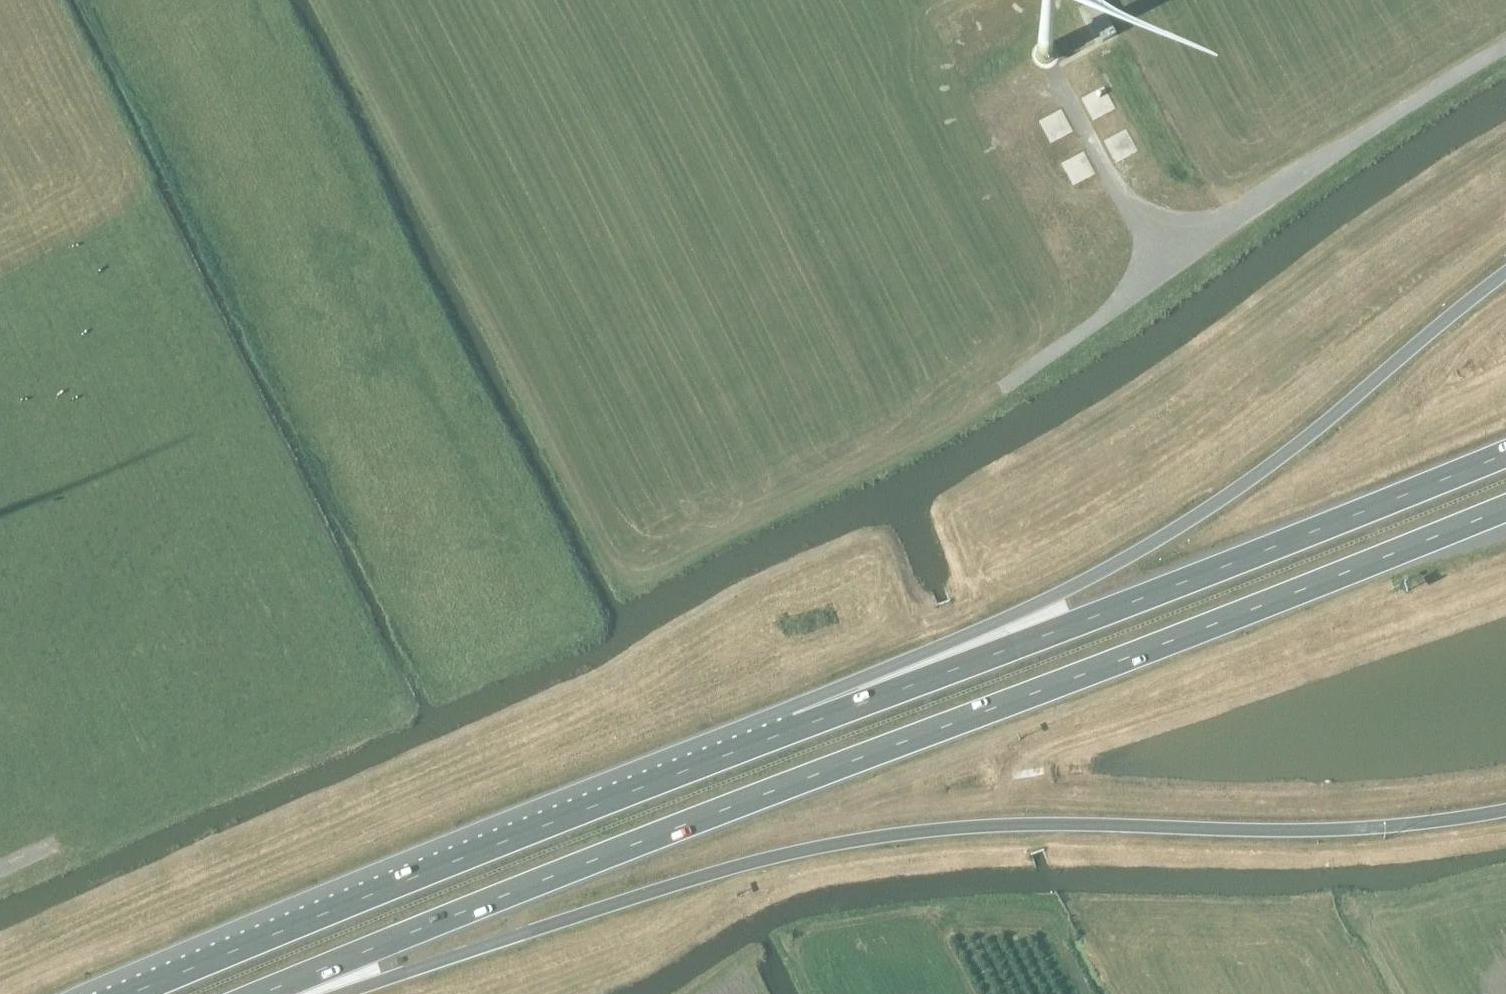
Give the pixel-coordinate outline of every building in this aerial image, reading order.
[(1044,64),(1046,64),(1047,64),(1049,64),(1050,63),(1052,62),(1053,61),(1054,60),(1054,58),(1055,57),(1055,55),(1055,53),(1054,52),(1053,50),(1052,49),(1051,48),(1049,47),(1047,46),(1046,46),(1044,46),(1042,47),(1041,47),(1040,48),(1039,50),(1038,51),(1037,53),(1037,54),(1037,56),(1037,57),(1038,59),(1039,60),(1040,62),(1041,63),(1042,63),(1044,64)]
